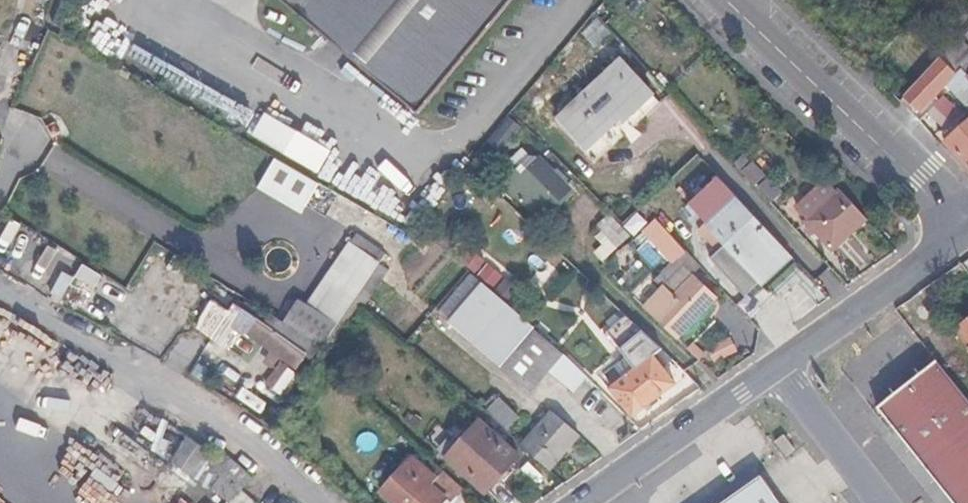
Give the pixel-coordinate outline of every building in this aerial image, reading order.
[(414,110),(508,0),(288,0),(414,110)] [(610,34),(597,20),(583,33),(596,47),(610,34)] [(905,99),(917,111),(933,95),(937,98),(949,84),(967,105),(967,45),(961,38),(905,99)] [(620,59),(557,117),(589,149),(622,118),(626,122),(654,96),(620,59)] [(510,118),(497,134),(509,144),(522,128),(510,118)] [(946,142),(967,166),(967,121),(946,142)] [(319,185),(274,159),(257,188),(302,215),(319,185)] [(539,160),(517,181),(550,213),(571,192),(539,160)] [(781,243),(709,166),(679,195),(695,214),(688,221),(708,241),(700,249),(735,286),(781,243)] [(834,251),(869,220),(841,189),(807,221),(834,251)] [(658,218),(646,228),(668,253),(679,242),(658,218)] [(355,235),(327,280),(359,299),(387,254),(355,235)] [(176,256),(171,253),(156,277),(162,281),(176,256)] [(656,318),(679,340),(719,298),(697,277),(656,318)] [(283,323),(326,349),(359,299),(327,280),(325,278),(306,304),(298,299),(283,323)] [(531,328),(481,283),(449,324),(501,367),(531,328)] [(308,353),(318,361),(326,349),(283,323),(277,319),(270,329),(261,323),(265,316),(247,304),(245,305),(240,301),(232,312),(213,300),(197,327),(231,349),(244,330),(299,367),(308,353)] [(958,331),(967,344),(967,323),(958,331)] [(585,377),(531,328),(501,367),(532,392),(546,374),(570,394),(585,377)] [(662,349),(643,331),(624,346),(639,366),(612,388),(634,417),(677,383),(656,355),(662,349)] [(938,362),(880,408),(955,502),(967,502),(967,400),(938,362)] [(502,405),(490,417),(514,438),(525,424),(502,405)] [(523,446),(551,470),(581,435),(554,411),(523,446)] [(520,456),(480,421),(447,459),(487,494),(520,456)] [(788,454),(795,449),(786,434),(778,441),(788,454)] [(206,475),(212,480),(218,473),(238,491),(252,475),(226,452),(206,475)] [(465,489),(431,459),(418,474),(404,463),(384,488),(400,502),(443,502),(446,499),(451,502),(452,502),(465,489)] [(218,473),(212,480),(232,498),(238,491),(218,473)] [(754,502),(784,502),(774,489),(754,502)]
